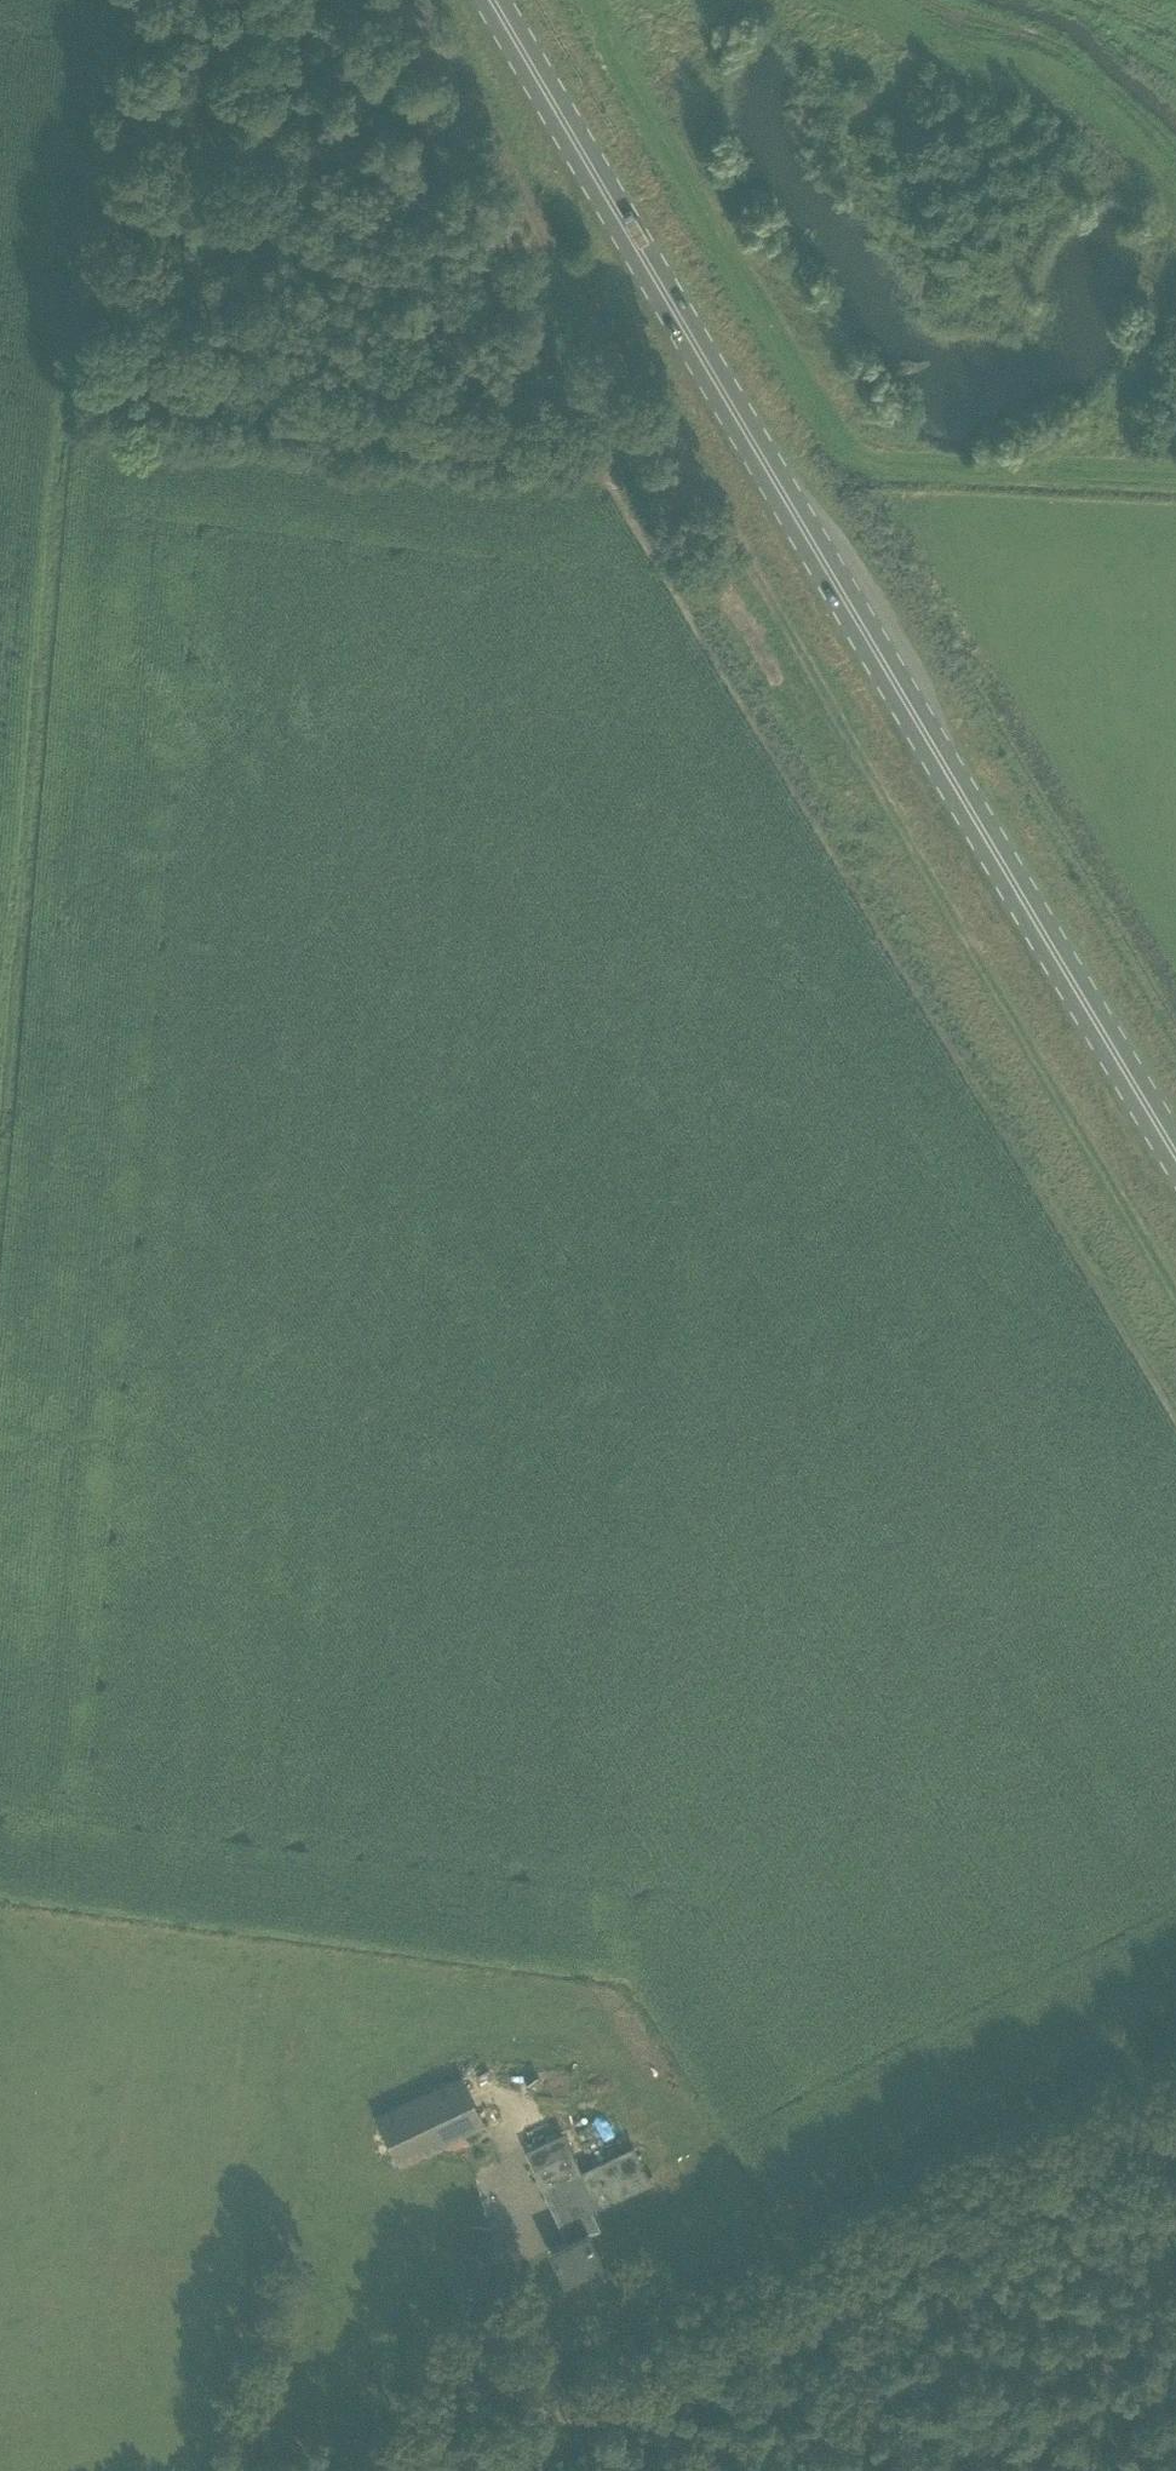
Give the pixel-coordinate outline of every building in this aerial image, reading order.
[(461,2076),(377,2116),(400,2166),(484,2127),(461,2076)] [(649,2181),(632,2146),(581,2171),(561,2130),(523,2148),(566,2237),(549,2245),(565,2278),(602,2261),(588,2232),(599,2227),(591,2210),(649,2181)]
